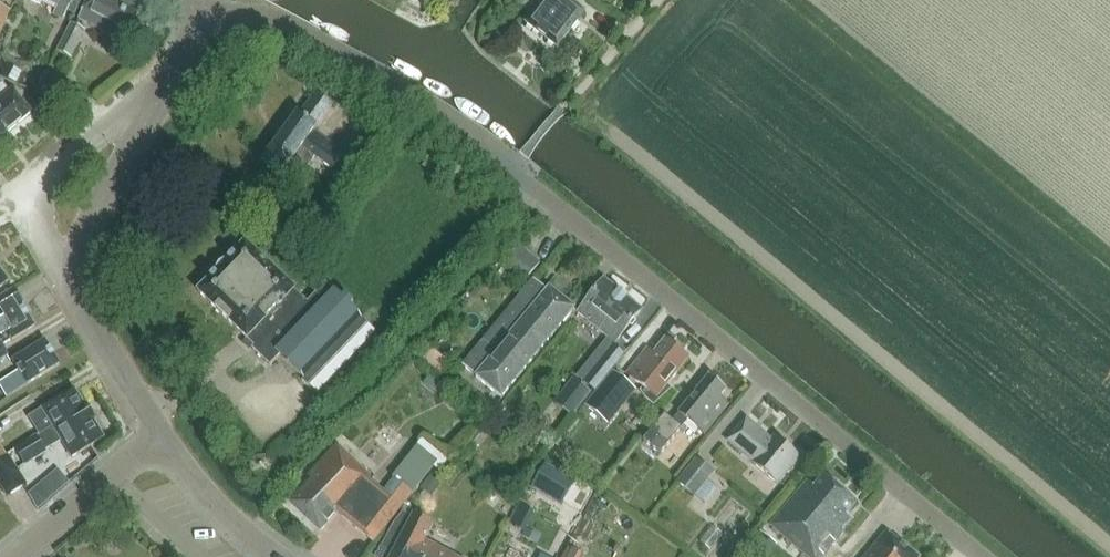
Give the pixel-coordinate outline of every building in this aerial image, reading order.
[(44,1),(55,7),(51,16),(61,21),(66,11),(75,15),(82,0),(45,0),(44,1)] [(142,8),(126,0),(89,0),(79,19),(124,42),(142,8)] [(585,12),(570,0),(544,0),(526,24),(557,48),(585,12)] [(0,9),(0,30),(9,13),(0,9)] [(71,59),(86,31),(72,24),(57,52),(71,59)] [(62,101),(71,84),(47,72),(38,89),(62,101)] [(32,114),(13,90),(10,92),(2,82),(0,83),(0,143),(4,140),(2,138),(32,114)] [(298,113),(263,162),(282,176),(285,171),(298,181),(315,157),(332,169),(344,153),(314,131),(333,104),(317,92),(300,115),(298,113)] [(268,367),(279,355),(309,384),(367,323),(326,283),(303,307),(290,295),(295,290),(246,242),(198,292),(253,345),(249,349),(268,367)] [(522,245),(510,262),(531,277),(543,260),(522,245)] [(9,282),(0,271),(0,289),(9,282)] [(502,399),(575,310),(550,289),(547,292),(533,280),(463,366),(477,378),(476,378),(502,399)] [(615,344),(641,311),(605,281),(578,314),(608,338),(615,344)] [(35,327),(22,305),(23,305),(14,291),(0,300),(0,357),(6,354),(1,346),(12,340),(13,341),(35,327)] [(367,323),(309,384),(318,392),(376,332),(367,323)] [(586,365),(590,369),(580,381),(593,392),(625,352),(615,344),(608,338),(586,365)] [(666,387),(689,359),(666,340),(654,354),(648,349),(627,374),(644,389),(642,391),(654,403),(669,389),(666,387)] [(60,365),(45,341),(13,361),(20,371),(0,383),(0,385),(7,397),(60,365)] [(429,346),(420,358),(441,375),(451,363),(429,346)] [(585,406),(602,420),(613,407),(630,386),(613,372),(585,406)] [(661,455),(688,423),(704,435),(729,404),(720,397),(726,390),(710,376),(672,422),(665,416),(644,441),(661,455)] [(589,393),(572,379),(553,403),(570,417),(589,393)] [(468,387),(462,395),(488,416),(494,408),(468,387)] [(53,427),(87,407),(86,406),(85,407),(75,389),(27,418),(36,434),(37,436),(53,427)] [(72,458),(105,438),(94,421),(95,420),(87,407),(53,427),(37,436),(36,434),(12,449),(13,450),(8,453),(16,467),(21,464),(22,466),(46,452),(45,452),(62,442),(72,458)] [(777,484),(799,457),(776,437),(773,442),(746,420),(728,442),(754,463),(753,465),(777,484)] [(390,478),(393,481),(384,492),(370,480),(373,477),(338,446),(309,478),(312,481),(291,504),(322,530),(338,512),(374,543),(413,494),(432,470),(410,451),(390,478)] [(257,457),(251,463),(251,472),(257,478),(266,478),(272,471),(272,463),(266,456),(257,457)] [(8,457),(0,462),(0,490),(5,497),(25,484),(8,457)] [(712,473),(694,458),(674,482),(693,497),(712,473)] [(575,480),(546,463),(532,488),(562,504),(575,480)] [(441,483),(430,474),(418,489),(430,497),(441,483)] [(856,504),(823,477),(815,487),(807,481),(770,526),(807,556),(824,556),(845,532),(843,530),(853,520),(847,515),(856,504)] [(28,493),(37,509),(47,500),(36,487),(28,493)] [(414,515),(392,556),(455,556),(425,541),(433,525),(414,515)] [(899,541),(899,542),(886,532),(866,556),(918,556),(899,541)]
